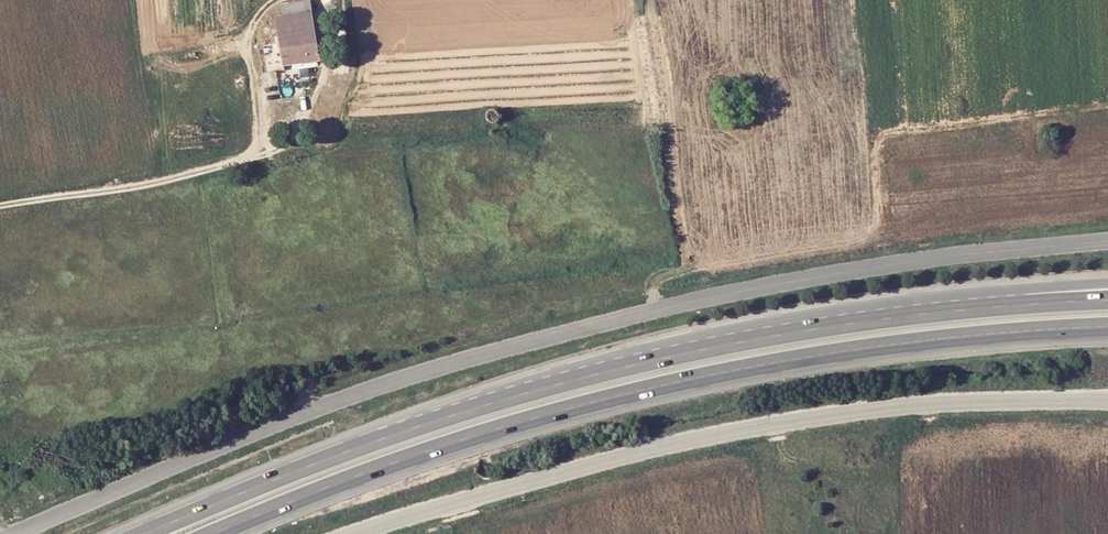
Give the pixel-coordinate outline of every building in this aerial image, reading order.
[(278,41),(272,42),(274,53),(280,52),(282,66),(317,60),(319,60),(312,12),(307,13),(306,1),(282,5),(284,17),(275,19),(278,41)] [(487,114),(486,115),(486,116),(486,118),(487,120),(488,121),(489,122),(491,123),(492,123),(494,123),(496,122),(497,121),(498,119),(499,117),(498,115),(498,114),(497,112),(496,111),(494,110),(492,110),(491,110),(489,111),(488,112),(487,114)]
